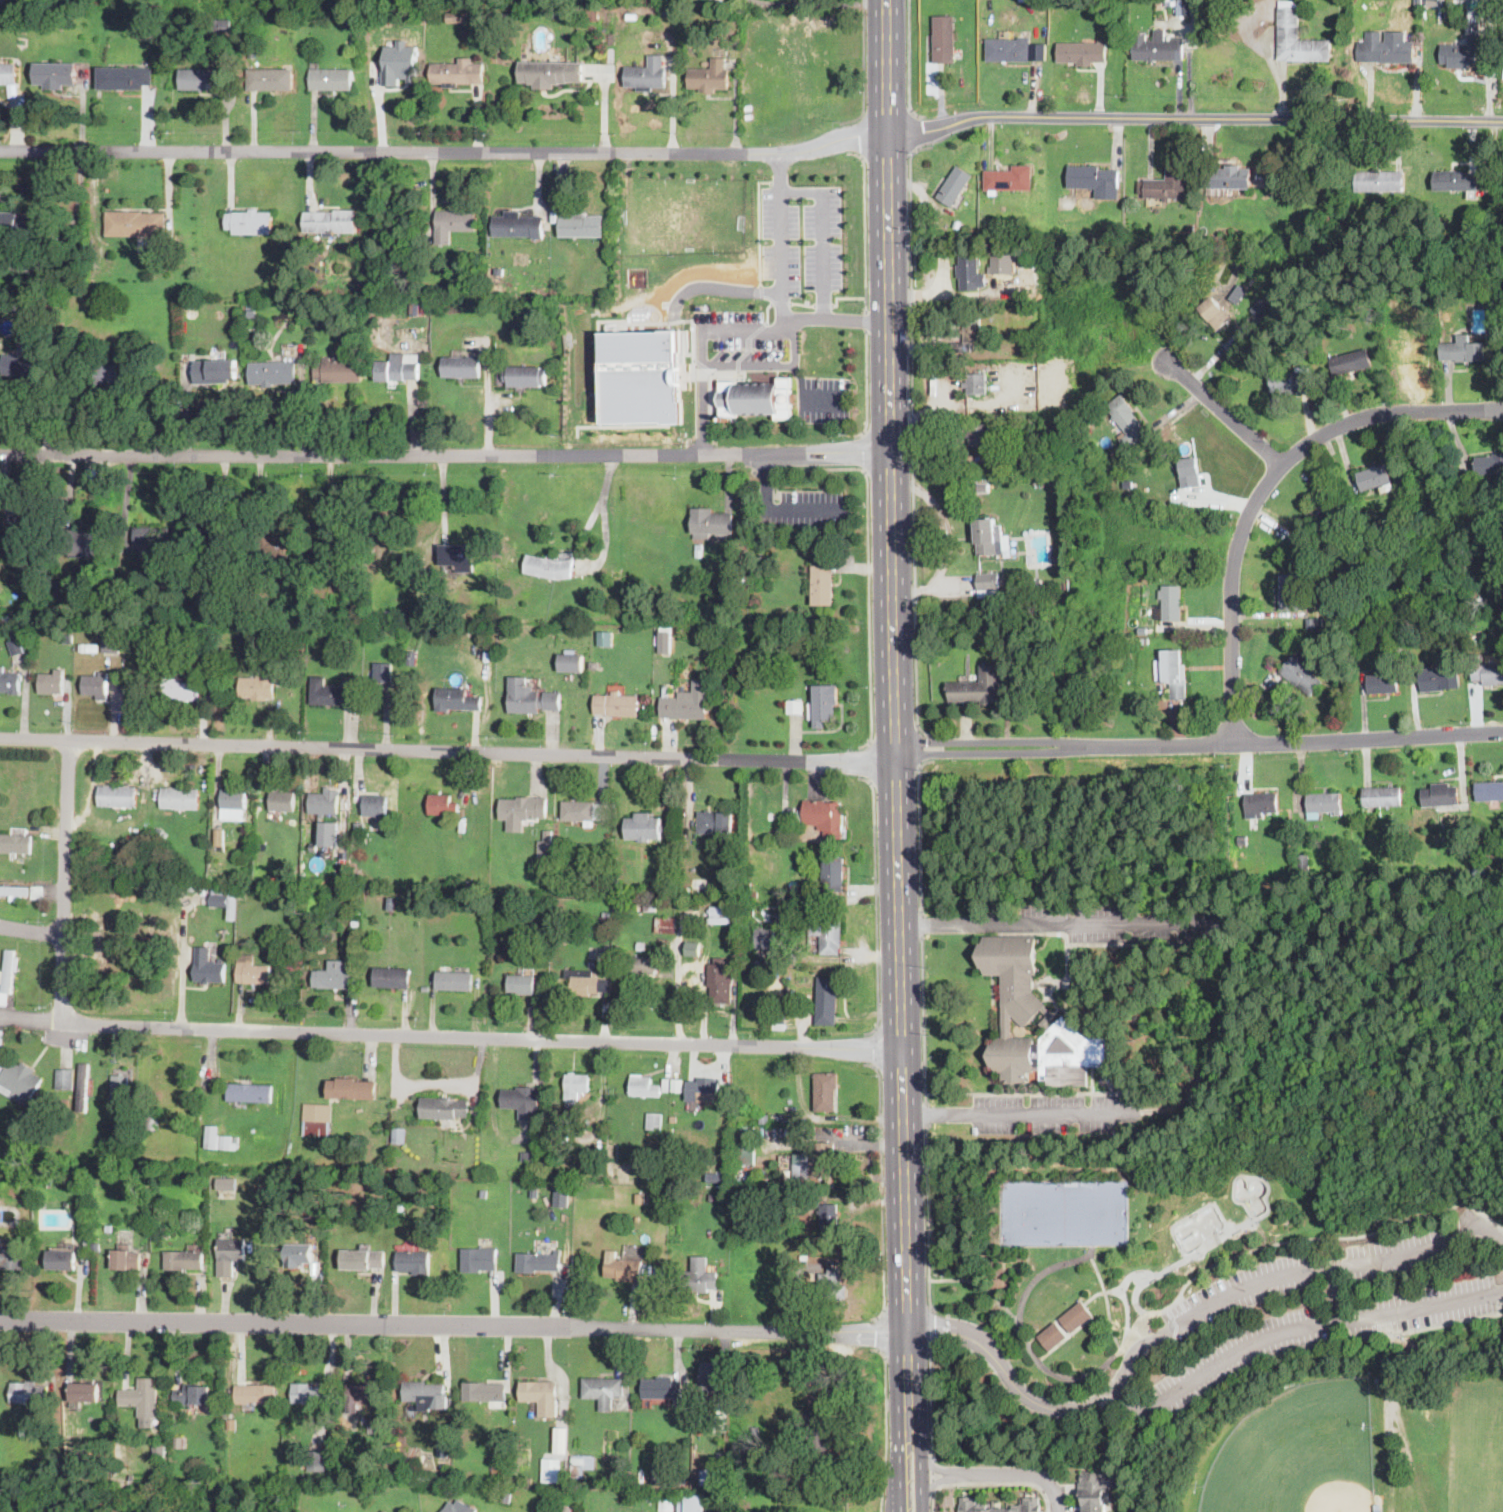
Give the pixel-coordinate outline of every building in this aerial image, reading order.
[(1178,16),(1177,0),(1198,0),(1199,15),(1179,16),(1178,16)] [(1164,8),(1157,9),(1156,2),(1164,1),(1164,8)] [(1299,7),(1299,14),(1299,40),(1332,41),(1332,62),(1278,61),(1279,8),(1280,8),(1280,1),(1299,1),(1299,7)] [(567,10),(566,19),(552,17),(553,9),(567,10)] [(1474,9),(1481,9),(1481,37),(1478,37),(1478,64),(1470,64),(1470,68),(1448,67),(1448,64),(1441,64),(1441,45),(1468,45),(1468,37),(1466,37),(1466,21),(1468,21),(1468,9),(1474,9)] [(453,22),(449,22),(449,15),(469,14),(469,22),(453,22)] [(955,33),(955,43),(955,64),(933,63),(933,46),(933,35),(934,35),(934,16),(955,16),(955,33)] [(215,20),(221,20),(232,20),(232,33),(221,32),(208,31),(209,18),(215,19),(215,20)] [(1161,34),(1161,40),(1184,41),(1183,60),(1156,60),(1156,63),(1154,63),(1148,63),(1148,60),(1134,60),(1134,40),(1153,40),(1154,30),(1162,30),(1161,34)] [(1406,32),(1406,42),(1415,42),(1416,63),(1382,63),(1382,62),(1366,62),(1366,32),(1381,32),(1382,42),(1386,42),(1386,32),(1406,32)] [(1004,61),(987,61),(987,40),(1019,40),(1019,38),(1020,38),(1030,38),(1029,61),(1004,61)] [(384,45),(397,45),(397,39),(407,39),(407,45),(418,45),(418,83),(408,83),(408,78),(399,77),(400,85),(384,85),(384,45)] [(1106,56),(1106,62),(1090,62),(1090,67),(1077,67),(1077,62),(1058,62),(1058,48),(1058,42),(1106,43),(1106,56)] [(251,58),(250,58),(249,51),(257,50),(258,57),(251,58)] [(663,56),(663,68),(666,68),(666,86),(613,87),(613,67),(648,67),(648,56),(663,55),(663,56)] [(726,68),(726,69),(729,69),(728,90),(689,88),(690,68),(711,69),(712,55),(727,55),(726,68)] [(484,64),(484,69),(484,84),(458,84),(458,88),(444,87),(444,84),(432,84),(432,64),(460,64),(460,58),(472,58),(472,64),(484,64)] [(583,68),(583,81),(550,81),(550,84),(520,83),(520,62),(583,63),(583,68)] [(76,85),(63,85),(63,89),(45,89),(45,84),(35,84),(35,63),(76,63),(76,85)] [(231,70),(231,75),(231,89),(181,89),(181,83),(181,69),(221,70),(221,63),(225,63),(225,69),(231,70)] [(17,84),(0,84),(0,64),(17,64),(17,84)] [(152,82),(152,85),(144,85),(144,90),(98,89),(99,67),(152,68),(152,82)] [(251,90),(248,90),(248,69),(294,69),(294,90),(251,90)] [(310,90),(311,69),(352,69),(352,90),(310,90)] [(996,190),(985,190),(985,171),(1012,171),(1012,166),(1032,165),(1032,190),(996,190)] [(1242,168),(1242,169),(1252,169),(1251,189),(1204,188),(1205,168),(1226,168),(1227,165),(1242,165),(1242,168)] [(954,205),(952,208),(937,197),(941,192),(957,166),(973,176),(954,205)] [(1119,177),(1119,199),(1096,199),(1097,188),(1068,188),(1069,166),(1099,166),(1099,170),(1119,170),(1119,177)] [(1186,174),(1185,193),(1185,198),(1170,198),(1170,202),(1163,201),(1163,197),(1144,197),(1145,180),(1145,179),(1166,180),(1166,168),(1186,168),(1186,174)] [(1404,172),(1404,176),(1404,191),(1357,191),(1357,172),(1372,172),(1374,169),(1377,168),(1380,169),(1382,172),(1404,172)] [(1463,171),(1470,172),(1471,173),(1479,173),(1479,190),(1434,191),(1434,172),(1442,172),(1463,171)] [(258,208),(258,213),(272,213),(272,234),(234,234),(234,229),(226,229),(226,213),(233,213),(233,211),(250,211),(250,208),(258,208)] [(464,211),(474,211),(476,211),(475,231),(452,230),(451,244),(436,244),(437,210),(453,211),(454,208),(462,208),(462,210),(464,211)] [(307,233),(304,233),(304,212),(335,212),(335,210),(342,210),(357,210),(357,233),(307,233)] [(521,216),(532,216),(544,216),(543,239),(532,239),(532,237),(494,236),(494,216),(505,216),(505,211),(521,211),(521,216)] [(55,236),(0,236),(0,212),(18,212),(18,216),(55,216),(55,236)] [(143,212),(143,213),(166,213),(166,236),(107,236),(107,212),(143,212)] [(604,216),(604,224),(604,237),(560,237),(560,217),(573,217),(573,214),(588,214),(588,215),(604,215),(604,216)] [(961,225),(960,229),(954,228),(956,220),(962,222),(961,225)] [(978,272),(978,274),(986,273),(987,286),(979,287),(980,290),(961,290),(961,278),(957,279),(957,264),(959,264),(959,255),(978,254),(978,272)] [(1021,264),(1020,272),(1020,274),(988,273),(988,266),(991,266),(991,254),(1021,254),(1021,264)] [(523,272),(522,280),(512,278),(513,270),(523,272)] [(1248,291),(1237,306),(1228,300),(1240,284),(1248,291)] [(1262,313),(1258,317),(1246,306),(1261,290),(1273,300),(1262,313)] [(1218,303),(1222,308),(1224,307),(1232,318),(1217,330),(1208,319),(1199,308),(1213,297),(1218,303)] [(20,321),(12,321),(12,304),(20,304),(20,321)] [(255,317),(245,318),(245,310),(255,310),(255,317)] [(981,331),(981,338),(982,342),(970,343),(971,351),(952,351),(952,342),(964,342),(964,334),(961,334),(961,330),(964,330),(963,320),(981,319),(981,331)] [(9,330),(0,330),(1,321),(9,322),(9,330)] [(603,331),(605,424),(682,420),(679,329),(603,331)] [(262,348),(259,352),(252,347),(256,339),(264,344),(262,348)] [(1468,341),(1468,344),(1485,343),(1485,361),(1440,362),(1439,342),(1468,341)] [(40,347),(40,355),(42,355),(42,374),(26,374),(26,376),(18,375),(2,375),(2,358),(2,354),(25,354),(25,344),(40,344),(40,347)] [(1335,377),(1334,377),(1329,360),(1367,349),(1372,366),(1335,377)] [(405,361),(405,362),(419,362),(418,379),(405,379),(405,381),(377,380),(377,377),(377,361),(391,361),(391,353),(405,353),(405,361)] [(330,357),(330,360),(362,360),(362,382),(322,382),(322,379),(315,379),(314,362),(323,362),(323,357),(330,357)] [(480,375),(480,378),(443,377),(443,357),(481,358),(480,375)] [(195,384),(194,362),(237,360),(238,378),(229,379),(229,382),(195,384)] [(266,384),(250,384),(249,363),(296,361),(296,383),(266,384)] [(100,388),(97,388),(97,364),(120,364),(120,388),(100,388)] [(147,373),(147,365),(155,365),(155,373),(147,373)] [(546,371),(546,374),(546,384),(541,384),(541,387),(509,386),(509,382),(505,382),(505,371),(509,371),(509,367),(541,367),(541,369),(546,369),(546,371)] [(1309,367),(1309,386),(1309,393),(1287,393),(1287,391),(1271,391),(1270,368),(1282,368),(1282,372),(1295,372),(1295,367),(1309,367)] [(986,383),(986,394),(967,394),(967,387),(963,387),(963,382),(967,382),(967,375),(986,374),(986,383)] [(792,377),(793,419),(776,419),(776,414),(737,414),(737,417),(722,417),(722,393),(718,393),(717,378),(734,378),(734,381),(737,381),(737,385),(779,384),(779,377),(792,377)] [(1145,429),(1148,433),(1149,435),(1138,444),(1137,442),(1127,449),(1126,448),(1120,440),(1127,434),(1123,430),(1119,432),(1110,420),(1112,419),(1111,418),(1113,416),(1106,406),(1123,394),(1134,409),(1133,411),(1142,424),(1141,424),(1145,429)] [(989,424),(989,438),(989,444),(969,445),(969,438),(966,438),(966,432),(969,432),(969,424),(989,424)] [(1494,454),(1502,454),(1502,474),(1476,474),(1475,457),(1494,457),(1494,454)] [(1000,458),(1000,461),(1002,461),(1002,472),(992,472),(992,461),(996,461),(996,456),(1000,456),(1000,458)] [(1199,461),(1200,471),(1201,474),(1200,474),(1201,486),(1183,489),(1181,476),(1183,476),(1182,471),(1176,472),(1175,468),(1174,461),(1180,461),(1180,460),(1198,457),(1199,461)] [(1365,491),(1363,491),(1357,473),(1387,464),(1393,482),(1365,491)] [(733,532),(733,533),(709,533),(709,539),(695,539),(695,532),(692,532),(693,508),(713,508),(713,514),(733,514),(733,532)] [(25,520),(19,520),(18,528),(4,527),(3,546),(24,547),(25,520)] [(997,520),(997,525),(1002,525),(1004,553),(979,555),(976,521),(997,520)] [(134,554),(134,526),(170,526),(170,547),(151,547),(151,554),(134,554)] [(70,550),(63,550),(63,530),(96,530),(96,550),(70,550)] [(289,554),(289,561),(289,566),(276,566),(276,556),(256,556),(257,536),(287,537),(287,554),(289,554)] [(474,563),(474,567),(474,572),(456,572),(456,565),(441,565),(441,544),(474,544),(474,563)] [(703,556),(695,556),(695,544),(702,544),(703,556)] [(558,560),(559,560),(576,558),(571,579),(554,580),(524,573),(529,553),(558,560)] [(817,605),(813,606),(812,566),(833,566),(833,605),(817,605)] [(979,591),(978,574),(999,573),(999,590),(979,591)] [(749,584),(736,585),(736,576),(748,575),(749,584)] [(1303,610),(1281,610),(1281,575),(1296,575),(1302,575),(1303,610)] [(1040,588),(1033,589),(1033,581),(1041,580),(1041,588),(1040,588)] [(441,603),(441,604),(431,604),(431,586),(441,586),(441,603)] [(1181,599),(1181,603),(1181,620),(1163,620),(1163,599),(1158,599),(1159,590),(1162,590),(1162,586),(1181,586),(1181,599)] [(453,595),(453,601),(443,600),(444,587),(453,587),(453,595)] [(1501,601),(1492,602),(1491,591),(1498,590),(1500,590),(1501,601)] [(1309,629),(1307,629),(1307,618),(1315,618),(1316,618),(1316,629),(1309,629)] [(613,630),(613,646),(598,646),(598,630),(613,630)] [(673,632),(672,653),(659,652),(661,631),(673,632)] [(196,635),(196,642),(185,642),(185,634),(196,635)] [(119,652),(103,652),(103,636),(119,636),(119,652)] [(24,652),(13,655),(9,641),(20,638),(24,652)] [(97,653),(87,652),(88,644),(98,645),(97,653)] [(1317,691),(1312,697),(1279,671),(1291,657),(1298,648),(1307,656),(1301,663),(1325,681),(1317,691)] [(1183,664),(1186,665),(1186,699),(1172,699),(1171,683),(1165,683),(1165,680),(1155,680),(1154,660),(1164,660),(1164,649),(1183,649),(1183,664)] [(417,666),(408,666),(408,651),(411,651),(417,651),(417,666)] [(583,672),(559,672),(560,653),(583,654),(583,672)] [(590,669),(590,661),(599,661),(599,669),(590,669)] [(392,681),(392,682),(373,682),(374,662),(393,663),(392,681)] [(1473,664),(1502,663),(1502,684),(1497,684),(1497,686),(1483,686),(1483,681),(1473,681),(1473,664)] [(1000,671),(1001,702),(1001,704),(981,704),(981,701),(950,702),(950,693),(948,693),(948,691),(948,683),(981,682),(980,666),(1000,665),(1000,671)] [(10,693),(0,693),(0,666),(4,666),(4,673),(20,673),(20,693),(20,695),(10,695),(10,693)] [(1438,692),(1420,693),(1418,669),(1422,669),(1458,666),(1460,687),(1442,688),(1443,691),(1438,692)] [(64,669),(64,675),(63,694),(39,693),(39,673),(55,674),(55,668),(64,669)] [(276,676),(276,678),(275,698),(267,698),(267,700),(252,700),(253,698),(240,697),(241,677),(258,678),(258,668),(276,669),(276,676)] [(201,677),(201,680),(200,701),(162,699),(164,677),(176,678),(177,670),(201,672),(201,677)] [(1392,670),(1393,674),(1398,673),(1399,692),(1368,694),(1367,677),(1367,675),(1386,674),(1386,671),(1392,670)] [(108,673),(108,679),(106,700),(97,699),(97,694),(83,694),(84,675),(100,676),(100,672),(108,673)] [(353,706),(309,704),(311,675),(326,676),(326,685),(354,686),(353,706)] [(540,696),(544,696),(544,692),(561,692),(561,710),(544,710),(544,708),(539,708),(539,713),(509,713),(510,677),(512,677),(528,677),(528,686),(534,686),(534,692),(540,692),(540,696)] [(835,718),(835,722),(825,722),(825,728),(815,728),(814,720),(808,720),(808,703),(814,703),(814,685),(838,684),(839,705),(835,705),(835,718)] [(670,696),(675,697),(679,697),(679,694),(687,694),(687,698),(707,699),(707,719),(660,717),(661,696),(664,697),(664,685),(670,685),(670,696)] [(481,706),(481,709),(481,710),(450,709),(449,712),(437,711),(438,688),(467,689),(467,696),(481,697),(481,706)] [(620,692),(620,695),(639,696),(639,717),(607,716),(607,714),(595,714),(595,694),(613,695),(613,691),(620,692)] [(787,713),(787,699),(802,699),(802,713),(787,713)] [(1475,783),(1502,782),(1502,800),(1484,801),(1476,801),(1475,783)] [(1450,783),(1450,787),(1458,787),(1459,804),(1422,807),(1421,789),(1433,788),(1433,784),(1450,783)] [(136,807),(98,806),(99,786),(136,787),(136,807)] [(199,801),(198,809),(160,807),(161,787),(199,789),(199,801)] [(339,790),(339,797),(338,814),(325,814),(325,817),(319,817),(320,814),(309,814),(310,803),(310,793),(325,794),(325,787),(332,787),(332,790),(339,790)] [(1365,807),(1363,807),(1363,788),(1401,787),(1401,806),(1365,807)] [(245,819),(244,821),(227,820),(227,814),(220,813),(222,789),(246,790),(245,819)] [(294,806),(294,811),(269,810),(270,791),(294,792),(294,806)] [(1263,812),(1263,815),(1263,816),(1256,816),(1256,813),(1246,813),(1245,794),(1277,793),(1277,811),(1263,812)] [(1340,809),(1341,815),(1334,815),(1334,811),(1308,812),(1307,794),(1340,793),(1340,809)] [(458,811),(458,813),(450,812),(450,815),(429,814),(429,794),(450,795),(450,801),(458,802),(458,811)] [(386,823),(377,823),(377,816),(364,816),(364,795),(386,796),(386,823)] [(546,797),(546,801),(546,818),(537,818),(537,822),(528,822),(528,820),(525,820),(525,829),(509,829),(509,820),(500,819),(501,799),(518,799),(518,796),(546,797)] [(841,802),(840,810),(843,810),(843,829),(847,829),(847,839),(823,838),(823,830),(818,830),(818,825),(804,825),(805,804),(805,800),(826,800),(826,802),(841,802)] [(594,820),(594,821),(593,821),(593,828),(585,827),(585,822),(562,821),(562,801),(595,802),(595,804),(595,808),(595,809),(594,820)] [(602,819),(602,820),(594,820),(595,809),(595,808),(595,804),(602,804),(602,819)] [(732,833),(732,834),(698,832),(699,811),(734,813),(732,833)] [(650,814),(650,817),(660,817),(660,839),(626,839),(626,818),(635,818),(635,812),(650,812),(650,814)] [(337,847),(321,847),(321,822),(338,823),(337,847)] [(363,831),(363,833),(353,832),(354,822),(364,823),(363,831)] [(224,828),(224,845),(215,845),(215,828),(224,828)] [(788,830),(787,839),(779,839),(780,829),(788,830)] [(10,853),(0,852),(0,834),(33,837),(32,854),(15,853),(15,859),(9,858),(10,853)] [(1248,845),(1238,845),(1238,836),(1246,836),(1247,836),(1248,845)] [(1301,875),(1298,875),(1297,855),(1306,855),(1308,854),(1308,874),(1301,875)] [(845,871),(845,874),(844,874),(844,891),(822,891),(823,857),(844,857),(844,866),(846,866),(845,871)] [(1480,877),(1474,877),(1474,868),(1483,868),(1486,868),(1486,877),(1480,877)] [(1256,869),(1256,878),(1247,878),(1247,875),(1243,875),(1243,869),(1256,869)] [(475,879),(474,890),(466,890),(467,879),(475,879)] [(11,896),(0,896),(0,886),(29,887),(29,892),(29,896),(23,896),(22,896),(11,896)] [(44,899),(32,899),(32,886),(45,887),(44,899)] [(690,890),(690,895),(682,894),(683,887),(690,887),(690,890)] [(229,896),(228,907),(211,907),(211,905),(211,895),(229,896)] [(396,899),(395,912),(388,912),(388,910),(389,898),(396,899)] [(627,913),(627,914),(616,914),(616,901),(628,902),(627,913)] [(644,916),(636,916),(635,901),(643,901),(644,916)] [(719,915),(710,915),(710,906),(723,906),(723,915),(719,915)] [(613,924),(613,929),(603,928),(603,912),(611,913),(611,917),(613,917),(613,924)] [(841,936),(841,947),(840,947),(840,955),(821,955),(821,935),(810,935),(811,915),(842,916),(841,936)] [(676,928),(676,933),(656,933),(656,918),(676,918),(676,928)] [(351,929),(351,921),(359,921),(359,929),(351,929)] [(570,934),(570,937),(557,936),(558,929),(570,930),(570,934)] [(774,947),(774,949),(754,949),(755,929),(774,929),(774,947)] [(1037,961),(1037,973),(1037,975),(1033,975),(1033,992),(1056,1016),(1049,1024),(1051,1027),(1063,1015),(1086,1038),(1108,1038),(1108,1037),(1122,1037),(1122,1064),(1113,1064),(1113,1068),(1088,1068),(1089,1086),(1051,1086),(1051,1081),(1040,1081),(1040,1066),(1040,1060),(1040,1058),(1040,1054),(1040,1053),(1040,1049),(1040,1045),(1040,1040),(1047,1032),(1039,1024),(1047,1016),(1042,1012),(1025,1028),(1001,1005),(1001,975),(983,975),(983,968),(981,968),(981,944),(985,944),(985,936),(1036,936),(1037,961)] [(646,942),(645,951),(637,950),(638,942),(646,942)] [(701,943),(700,957),(685,956),(687,942),(701,943)] [(227,963),(226,982),(209,982),(209,985),(202,984),(202,982),(195,982),(196,947),(210,947),(210,963),(227,963)] [(11,988),(10,992),(2,991),(2,984),(3,981),(3,980),(4,973),(4,971),(6,950),(14,951),(14,957),(14,960),(13,967),(12,971),(11,988)] [(659,976),(659,978),(642,978),(642,973),(629,973),(629,956),(659,957),(659,976)] [(725,957),(725,964),(730,964),(730,976),(731,976),(731,1003),(711,1003),(711,987),(708,987),(708,962),(714,962),(714,957),(725,957)] [(354,970),(354,975),(354,988),(313,988),(313,970),(328,970),(328,960),(347,960),(346,970),(354,970)] [(595,962),(595,971),(597,971),(597,977),(599,978),(599,980),(599,984),(599,992),(599,993),(590,993),(590,996),(571,995),(572,970),(587,970),(587,962),(595,962)] [(269,978),(269,983),(237,982),(238,965),(270,966),(269,978)] [(409,988),(374,987),(375,967),(410,968),(409,988)] [(865,983),(853,983),(854,969),(866,969),(865,983)] [(471,986),(471,991),(436,989),(437,972),(437,970),(472,972),(471,986)] [(534,991),(534,994),(517,993),(517,992),(508,991),(509,975),(535,977),(534,991)] [(837,1022),(837,1024),(816,1023),(818,977),(839,977),(837,1022)] [(611,987),(611,993),(599,992),(599,984),(599,980),(611,980),(611,987)] [(8,1005),(0,1004),(0,991),(9,992),(8,1005)] [(786,1030),(786,1031),(773,1030),(773,1023),(764,1022),(764,1009),(775,1010),(774,1014),(787,1015),(786,1030)] [(1040,1045),(1040,1049),(1040,1053),(1040,1054),(1040,1058),(1040,1060),(1040,1066),(1032,1067),(1032,1071),(1025,1072),(1025,1082),(1010,1082),(1010,1071),(997,1071),(995,1065),(993,1065),(990,1056),(992,1046),(995,1047),(996,1040),(1031,1040),(1032,1045),(1040,1045)] [(1174,1060),(1174,1065),(1166,1064),(1167,1056),(1175,1057),(1174,1060)] [(26,1106),(0,1091),(0,1066),(5,1068),(10,1059),(16,1062),(20,1064),(22,1062),(35,1070),(33,1073),(43,1078),(26,1106)] [(87,1099),(86,1113),(77,1112),(80,1064),(89,1064),(87,1099)] [(73,1077),(73,1090),(56,1089),(57,1068),(74,1069),(73,1077)] [(580,1074),(589,1075),(589,1092),(579,1092),(579,1101),(571,1101),(565,1100),(566,1074),(570,1075),(570,1072),(577,1072),(577,1074),(580,1074)] [(823,1111),(815,1111),(815,1073),(830,1073),(838,1073),(838,1088),(835,1088),(836,1111),(823,1111)] [(126,1112),(126,1113),(111,1112),(113,1075),(128,1076),(126,1112)] [(660,1096),(660,1097),(630,1095),(632,1076),(651,1077),(651,1084),(661,1084),(660,1096)] [(686,1079),(686,1100),(697,1100),(697,1101),(717,1102),(718,1081),(715,1081),(715,1077),(697,1076),(697,1080),(686,1079)] [(1187,1079),(1183,1085),(1179,1082),(1183,1076),(1187,1079)] [(355,1079),(355,1080),(377,1081),(377,1100),(327,1098),(328,1079),(337,1079),(337,1077),(355,1078),(355,1079)] [(683,1091),(682,1092),(671,1092),(672,1079),(683,1080),(683,1091)] [(273,1085),(273,1103),(228,1101),(229,1083),(273,1085)] [(539,1090),(539,1107),(536,1107),(536,1120),(519,1119),(519,1109),(501,1108),(502,1089),(517,1089),(517,1086),(539,1087),(539,1090)] [(563,1107),(563,1114),(545,1113),(546,1093),(546,1092),(564,1094),(563,1107)] [(467,1116),(467,1118),(456,1118),(456,1120),(421,1117),(422,1097),(469,1100),(467,1116)] [(331,1121),(331,1122),(328,1122),(327,1136),(305,1134),(306,1121),(303,1121),(304,1103),(332,1104),(331,1121)] [(158,1120),(158,1128),(142,1127),(142,1120),(143,1110),(159,1110),(158,1120)] [(662,1123),(661,1130),(647,1130),(648,1113),(662,1114),(662,1123)] [(770,1123),(770,1124),(760,1123),(760,1114),(770,1115),(770,1123)] [(565,1129),(555,1131),(554,1122),(564,1121),(565,1129)] [(220,1125),(218,1147),(206,1147),(206,1142),(200,1142),(201,1128),(207,1129),(207,1124),(220,1125)] [(755,1165),(738,1165),(738,1127),(755,1127),(755,1165)] [(405,1142),(405,1144),(392,1144),(393,1128),(405,1128),(405,1142)] [(233,1135),(231,1149),(221,1148),(223,1134),(233,1135)] [(834,1162),(834,1178),(805,1178),(794,1178),(794,1164),(805,1164),(805,1142),(834,1142),(834,1162)] [(536,1157),(536,1161),(520,1161),(520,1151),(536,1152),(536,1157)] [(237,1177),(237,1189),(217,1188),(217,1177),(237,1177)] [(268,1196),(259,1196),(259,1186),(268,1186),(268,1196)] [(487,1190),(486,1198),(479,1198),(480,1190),(487,1190)] [(568,1207),(568,1208),(554,1207),(554,1190),(568,1190),(568,1207)] [(645,1199),(645,1204),(636,1204),(636,1193),(645,1194),(645,1199)] [(837,1214),(837,1229),(819,1229),(820,1208),(797,1207),(797,1193),(818,1193),(818,1204),(837,1204),(837,1214)] [(401,1212),(396,1212),(396,1204),(408,1203),(408,1212),(401,1212)] [(245,1252),(245,1261),(234,1261),(234,1277),(217,1277),(218,1239),(245,1239),(245,1252)] [(23,1268),(0,1267),(0,1240),(2,1240),(2,1241),(2,1245),(2,1248),(24,1248),(23,1264),(23,1268)] [(101,1242),(100,1250),(92,1249),(93,1241),(101,1242)] [(313,1256),(313,1264),(304,1264),(304,1269),(291,1268),(291,1264),(282,1264),(283,1243),(313,1244),(313,1256)] [(131,1244),(130,1251),(142,1252),(141,1270),(112,1268),(113,1250),(118,1250),(119,1244),(131,1244)] [(462,1273),(462,1248),(497,1248),(497,1270),(481,1270),(481,1273),(462,1273)] [(560,1249),(560,1255),(559,1271),(535,1270),(535,1273),(516,1272),(517,1254),(517,1252),(554,1253),(554,1249),(560,1249)] [(75,1258),(75,1270),(48,1269),(49,1250),(76,1251),(75,1258)] [(203,1268),(203,1270),(165,1269),(165,1250),(204,1251),(203,1268)] [(384,1266),(384,1270),(342,1269),(342,1250),(385,1250),(384,1266)] [(429,1254),(429,1276),(414,1276),(414,1272),(398,1272),(397,1252),(429,1251),(429,1254)] [(707,1266),(706,1272),(717,1272),(717,1289),(708,1289),(708,1292),(679,1291),(679,1290),(679,1271),(692,1271),(692,1256),(707,1256),(707,1266)] [(641,1270),(640,1282),(616,1280),(616,1278),(605,1277),(607,1257),(642,1261),(641,1270)] [(840,1268),(840,1273),(842,1273),(842,1285),(847,1285),(847,1298),(841,1298),(841,1300),(820,1301),(820,1273),(828,1273),(828,1269),(840,1268)] [(1089,1319),(1072,1333),(1060,1319),(1081,1301),(1083,1304),(1093,1316),(1089,1319)] [(1052,1350),(1050,1351),(1038,1336),(1056,1322),(1068,1337),(1052,1350)] [(718,1360),(719,1360),(719,1363),(721,1363),(720,1390),(701,1390),(702,1362),(714,1362),(714,1360),(718,1360)] [(673,1376),(673,1380),(673,1382),(682,1382),(682,1402),(675,1402),(675,1399),(652,1398),(652,1408),(644,1408),(645,1398),(643,1398),(643,1379),(658,1379),(658,1376),(673,1376)] [(623,1396),(615,1396),(615,1398),(612,1398),(612,1411),(599,1411),(599,1399),(582,1399),(582,1377),(623,1378),(623,1396)] [(155,1386),(155,1389),(165,1389),(165,1405),(150,1405),(150,1418),(139,1418),(139,1405),(119,1405),(119,1389),(140,1389),(140,1378),(155,1378),(155,1386)] [(425,1380),(425,1384),(444,1384),(444,1391),(447,1391),(446,1408),(430,1408),(430,1412),(419,1412),(419,1401),(403,1401),(403,1380),(425,1380)] [(557,1397),(557,1404),(557,1417),(539,1417),(539,1401),(520,1401),(520,1382),(557,1382),(557,1397)] [(28,1383),(28,1385),(42,1385),(42,1399),(49,1399),(49,1406),(42,1407),(42,1412),(33,1412),(33,1403),(12,1403),(11,1383),(28,1383)] [(99,1400),(99,1401),(71,1401),(71,1383),(99,1383),(99,1400)] [(309,1383),(309,1386),(330,1386),(330,1403),(324,1403),(324,1413),(310,1413),(310,1402),(292,1402),(292,1383),(309,1383)] [(465,1401),(463,1401),(463,1383),(506,1383),(506,1401),(465,1401)] [(195,1384),(195,1387),(210,1386),(211,1404),(175,1405),(175,1391),(175,1389),(185,1389),(185,1384),(195,1384)] [(235,1404),(235,1385),(274,1384),(275,1404),(235,1404)] [(350,1409),(347,1410),(347,1384),(349,1384),(386,1384),(386,1402),(357,1402),(357,1409),(350,1409)] [(810,1456),(810,1457),(809,1409),(829,1409),(829,1456),(810,1456)] [(702,1410),(701,1421),(694,1421),(694,1410),(702,1410)] [(376,1428),(367,1428),(367,1415),(376,1415),(376,1428)] [(226,1435),(226,1422),(236,1422),(236,1435),(226,1435)] [(180,1449),(175,1449),(174,1437),(186,1437),(186,1449),(180,1449)] [(448,1439),(438,1439),(438,1455),(448,1456),(448,1439)] [(325,1471),(308,1472),(308,1451),(310,1451),(324,1451),(325,1471)] [(593,1455),(593,1456),(595,1456),(595,1469),(585,1469),(585,1478),(571,1478),(571,1455),(593,1455)] [(541,1459),(541,1482),(558,1483),(558,1460),(541,1459)] [(671,1468),(670,1484),(652,1483),(653,1467),(671,1468)] [(1107,1497),(1107,1511),(1083,1511),(1083,1509),(1084,1509),(1084,1504),(1082,1504),(1082,1498),(1081,1498),(1081,1480),(1082,1480),(1083,1472),(1084,1472),(1084,1470),(1098,1470),(1098,1467),(1103,1467),(1103,1469),(1118,1469),(1118,1486),(1112,1485),(1111,1489),(1110,1489),(1110,1497),(1107,1497)] [(718,1485),(718,1469),(700,1469),(700,1484),(718,1485)] [(513,1495),(511,1504),(501,1501),(503,1492),(513,1495)] [(703,1496),(703,1511),(677,1511),(677,1504),(672,1504),(672,1511),(660,1511),(660,1495),(672,1495),(672,1497),(678,1497),(678,1496),(679,1496),(679,1493),(684,1493),(684,1496),(703,1496)] [(1044,1509),(1044,1511),(958,1511),(958,1510),(959,1510),(959,1502),(961,1502),(962,1496),(977,1496),(977,1503),(988,1504),(988,1508),(993,1508),(993,1506),(1008,1506),(1008,1507),(1014,1507),(1014,1503),(1022,1504),(1022,1502),(1025,1502),(1026,1496),(1041,1496),(1041,1502),(1042,1502),(1042,1509),(1044,1509)] [(478,1509),(476,1511),(442,1511),(444,1508),(445,1509),(450,1501),(455,1505),(460,1498),(462,1499),(478,1509)] [(751,1501),(749,1511),(743,1510),(744,1500),(751,1501)] [(571,1506),(570,1511),(561,1511),(563,1504),(571,1506)]
